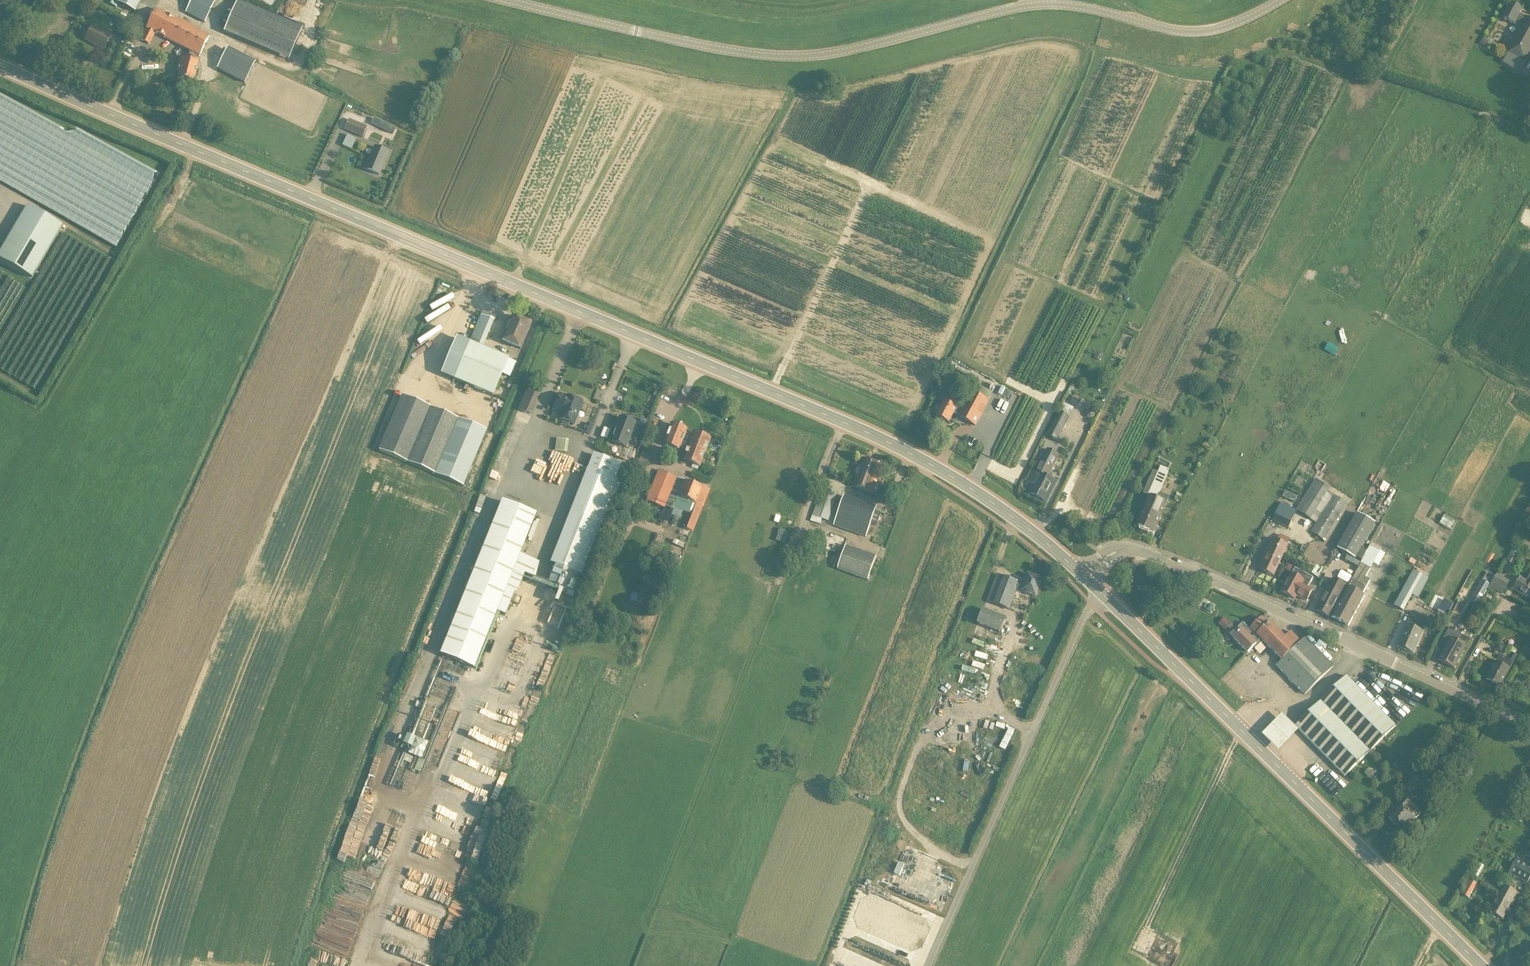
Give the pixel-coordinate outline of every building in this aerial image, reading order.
[(108,0),(135,14),(142,0),(108,0)] [(186,14),(205,23),(215,2),(211,0),(192,0),(186,14)] [(237,1),(224,32),(289,59),(302,27),(237,1)] [(1501,62),(1520,72),(1526,62),(1525,62),(1529,53),(1529,20),(1519,15),(1522,9),(1510,3),(1503,18),(1520,27),(1507,52),(1501,62)] [(189,51),(188,58),(180,56),(177,67),(180,67),(177,79),(193,83),(199,61),(198,61),(199,57),(210,36),(189,25),(190,24),(179,18),(178,20),(156,8),(141,41),(149,45),(155,34),(189,51)] [(92,27),(85,40),(103,49),(110,36),(92,27)] [(1336,44),(1330,55),(1337,60),(1344,49),(1336,44)] [(246,83),(257,60),(228,46),(217,69),(246,83)] [(363,137),(367,127),(348,119),(344,130),(363,137)] [(391,135),(394,128),(376,121),(373,127),(391,135)] [(348,133),(343,145),(352,149),(357,138),(348,133)] [(388,153),(374,147),(365,169),(379,175),(388,153)] [(28,206),(0,252),(0,260),(31,278),(62,226),(28,206)] [(447,329),(442,323),(455,313),(447,303),(434,313),(438,318),(427,326),(433,333),(421,341),(425,346),(447,329)] [(493,395),(499,380),(509,355),(484,345),(494,321),(480,315),(454,379),(493,395)] [(512,315),(501,341),(521,349),(531,323),(512,315)] [(1100,362),(1104,355),(1098,352),(1094,359),(1100,362)] [(519,408),(532,413),(539,393),(526,388),(519,408)] [(976,426),(988,402),(972,393),(964,407),(954,401),(952,406),(945,402),(937,416),(950,422),(954,414),(959,417),(976,426)] [(561,412),(558,419),(573,424),(582,402),(567,396),(567,397),(559,394),(553,409),(561,412)] [(462,486),(486,430),(402,395),(378,450),(462,486)] [(1058,440),(1070,417),(1059,412),(1047,435),(1058,440)] [(620,417),(610,441),(626,447),(635,423),(620,417)] [(685,434),(687,430),(672,424),(665,444),(679,450),(680,448),(686,450),(682,460),(699,466),(710,439),(692,432),(691,436),(685,434)] [(608,439),(611,429),(605,427),(601,436),(608,439)] [(556,450),(568,451),(569,439),(557,437),(556,450)] [(637,453),(635,452),(629,450),(628,449),(625,459),(633,462),(637,453)] [(1047,501),(1057,482),(1048,477),(1059,455),(1047,449),(1036,471),(1039,472),(1029,492),(1047,501)] [(619,465),(593,454),(587,469),(608,477),(609,473),(615,475),(619,465)] [(862,457),(851,486),(873,494),(884,465),(862,457)] [(1154,532),(1166,503),(1157,499),(1169,470),(1160,466),(1136,525),(1154,532)] [(675,477),(658,471),(646,500),(663,507),(675,477)] [(707,490),(675,477),(663,507),(671,511),(673,506),(691,513),(685,528),(691,530),(707,490)] [(1329,488),(1316,479),(1297,510),(1317,523),(1311,532),(1325,541),(1348,505),(1327,492),(1329,488)] [(820,524),(822,519),(828,521),(838,494),(823,489),(811,521),(820,524)] [(1159,496),(1168,501),(1171,497),(1162,492),(1159,496)] [(867,538),(872,524),(877,526),(881,514),(876,512),(877,508),(844,496),(833,527),(867,538)] [(474,667),(514,568),(533,575),(537,563),(519,555),(535,515),(502,501),(440,654),(474,667)] [(1280,503),(1273,521),(1288,527),(1296,510),(1280,503)] [(1337,549),(1355,559),(1375,524),(1357,514),(1337,549)] [(1445,514),(1440,525),(1451,530),(1456,519),(1445,514)] [(1266,557),(1260,570),(1273,576),(1287,545),(1272,538),(1264,556),(1266,557)] [(876,557),(846,546),(838,569),(867,580),(876,557)] [(1365,595),(1363,594),(1370,581),(1366,578),(1370,569),(1361,564),(1348,587),(1332,617),(1348,626),(1365,595)] [(1292,574),(1291,574),(1281,592),(1294,599),(1296,595),(1307,601),(1313,590),(1308,587),(1313,578),(1295,568),(1292,574)] [(1394,606),(1403,611),(1422,576),(1413,571),(1394,606)] [(553,572),(548,583),(550,590),(567,597),(574,580),(564,576),(553,572)] [(1526,580),(1521,577),(1513,589),(1529,599),(1529,573),(1526,580)] [(1009,609),(1016,589),(1035,596),(1042,579),(1028,574),(1024,585),(1018,583),(1019,582),(997,574),(987,600),(993,603),(1009,609)] [(1510,581),(1497,574),(1489,588),(1502,595),(1510,581)] [(1328,586),(1315,610),(1329,617),(1345,585),(1332,579),(1329,586),(1328,586)] [(1483,581),(1470,602),(1477,606),(1490,585),(1483,581)] [(1438,611),(1447,616),(1453,603),(1444,599),(1438,611)] [(1209,604),(1203,601),(1200,607),(1206,610),(1209,604)] [(509,604),(505,602),(500,613),(505,615),(509,604)] [(1004,618),(983,611),(978,625),(999,633),(1004,618)] [(1257,622),(1246,611),(1238,619),(1242,623),(1235,631),(1238,634),(1234,638),(1248,653),(1254,646),(1256,648),(1263,641),(1282,660),(1277,666),(1305,695),(1333,666),(1305,638),(1301,642),(1291,632),(1285,637),(1270,621),(1267,624),(1261,617),(1257,622)] [(1412,612),(1407,624),(1406,624),(1397,646),(1414,653),(1423,632),(1423,631),(1428,619),(1412,612)] [(1219,624),(1223,628),(1229,622),(1224,618),(1219,624)] [(1437,659),(1446,664),(1458,643),(1457,642),(1462,633),(1455,629),(1455,630),(1450,627),(1441,644),(1444,646),(1437,659)] [(537,637),(523,631),(499,687),(513,693),(537,637)] [(1454,669),(1466,647),(1458,643),(1446,664),(1454,669)] [(1495,649),(1501,653),(1505,647),(1498,643),(1495,649)] [(548,652),(526,720),(534,722),(556,654),(548,652)] [(1513,662),(1510,660),(1500,654),(1496,662),(1486,680),(1500,687),(1510,670),(1509,669),(1513,662)] [(1295,726),(1344,776),(1396,726),(1346,676),(1295,726)] [(484,711),(495,716),(499,707),(488,702),(484,711)] [(1297,732),(1282,717),(1263,736),(1278,751),(1297,732)] [(400,729),(397,738),(403,740),(406,731),(400,729)] [(408,754),(421,759),(428,743),(407,735),(403,743),(411,747),(408,754)] [(446,792),(487,806),(490,797),(499,800),(507,778),(498,775),(500,769),(485,764),(487,757),(464,749),(460,763),(487,772),(481,788),(458,781),(457,785),(449,783),(446,792)] [(413,770),(399,765),(395,779),(408,784),(413,770)] [(1415,776),(1404,787),(1412,795),(1423,784),(1415,776)] [(1405,799),(1387,817),(1402,832),(1420,814),(1405,799)] [(351,826),(342,857),(346,858),(349,848),(357,850),(363,830),(351,826)] [(1517,858),(1509,874),(1527,883),(1529,877),(1529,864),(1517,858)] [(1477,884),(1467,879),(1460,893),(1469,898),(1477,884)] [(1503,886),(1490,913),(1503,920),(1510,906),(1512,907),(1519,894),(1503,886)] [(437,944),(433,963),(441,965),(446,947),(437,944)]
